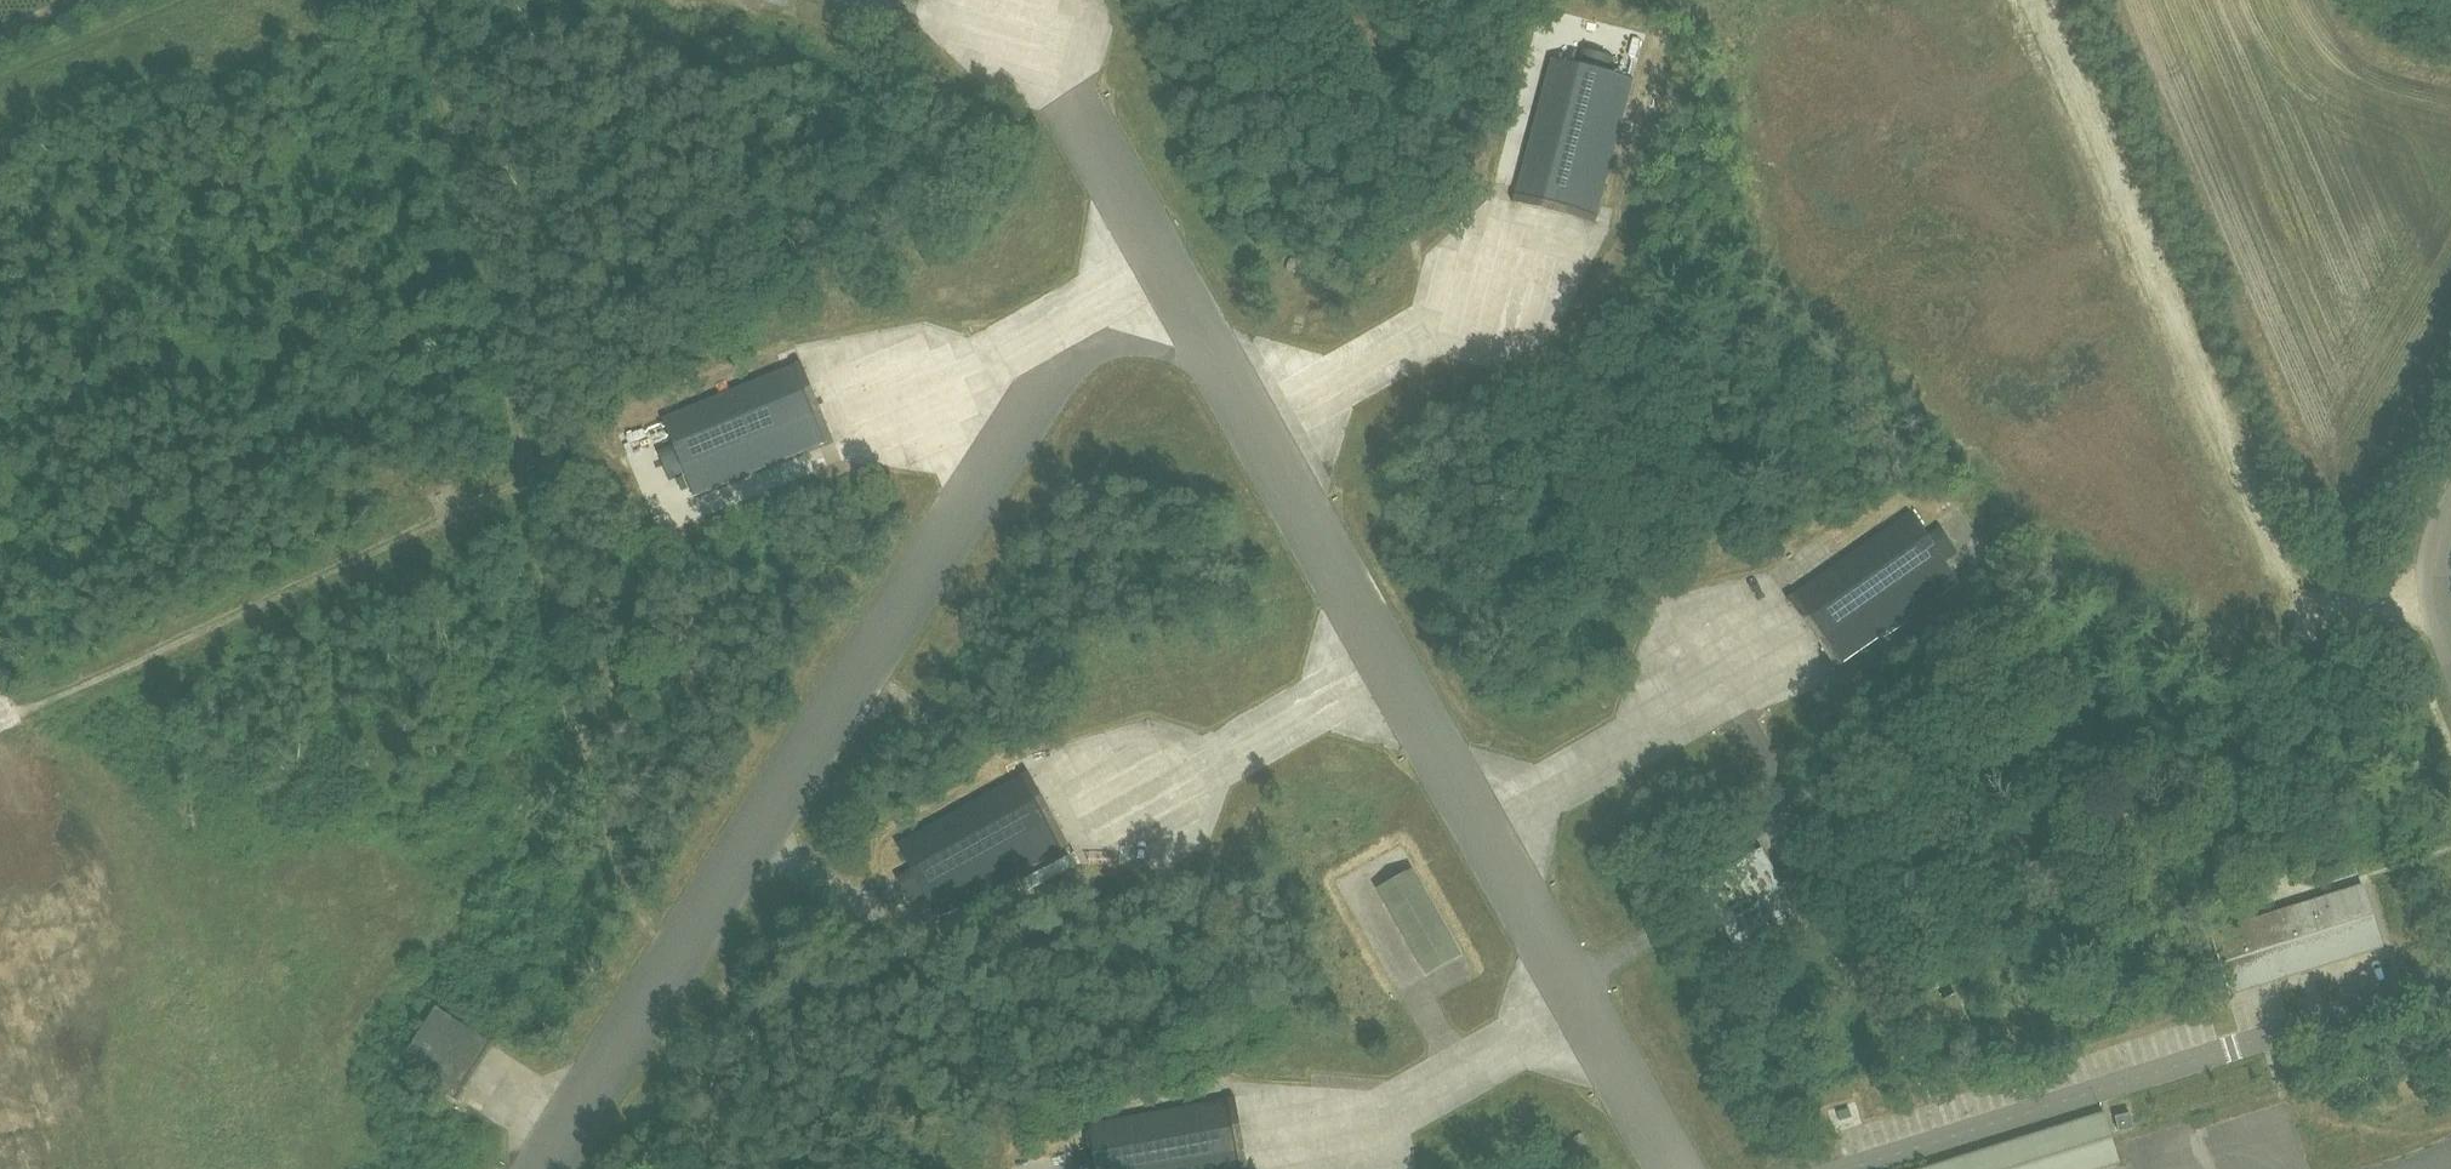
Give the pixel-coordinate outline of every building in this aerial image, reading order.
[(1551,56),(1527,146),(1512,202),(1595,224),(1633,78),(1609,72),(1614,56),(1596,51),(1579,47),(1575,62),(1551,56)] [(694,497),(779,462),(833,440),(801,361),(661,418),(671,441),(655,447),(662,464),(669,481),(684,474),(694,497)] [(1910,511),(1834,564),(1787,598),(1835,668),(1959,581),(1945,561),(1958,552),(1948,537),(1938,522),(1924,532),(1910,511)] [(923,717),(942,730),(950,718),(931,705),(923,717)] [(1028,771),(1011,780),(896,844),(908,866),(893,873),(902,889),(911,905),(925,897),(938,919),(1069,845),(1044,799),(1028,771)] [(1699,884),(1715,912),(1733,945),(1796,910),(1762,848),(1699,884)] [(1431,860),(1388,882),(1434,969),(1477,946),(1431,860)] [(2231,994),(2381,947),(2362,886),(2212,933),(2231,994)] [(458,1101),(495,1042),(493,1040),(489,1041),(436,1007),(408,1050),(448,1076),(440,1088),(455,1097),(455,1099),(458,1101)] [(1216,1100),(1087,1124),(1091,1148),(1075,1151),(1078,1168),(1248,1168),(1235,1097),(1216,1100)] [(2104,1112),(1923,1168),(2102,1168),(2120,1163),(2104,1112)] [(2116,1117),(2119,1132),(2133,1128),(2130,1114),(2116,1117)]
